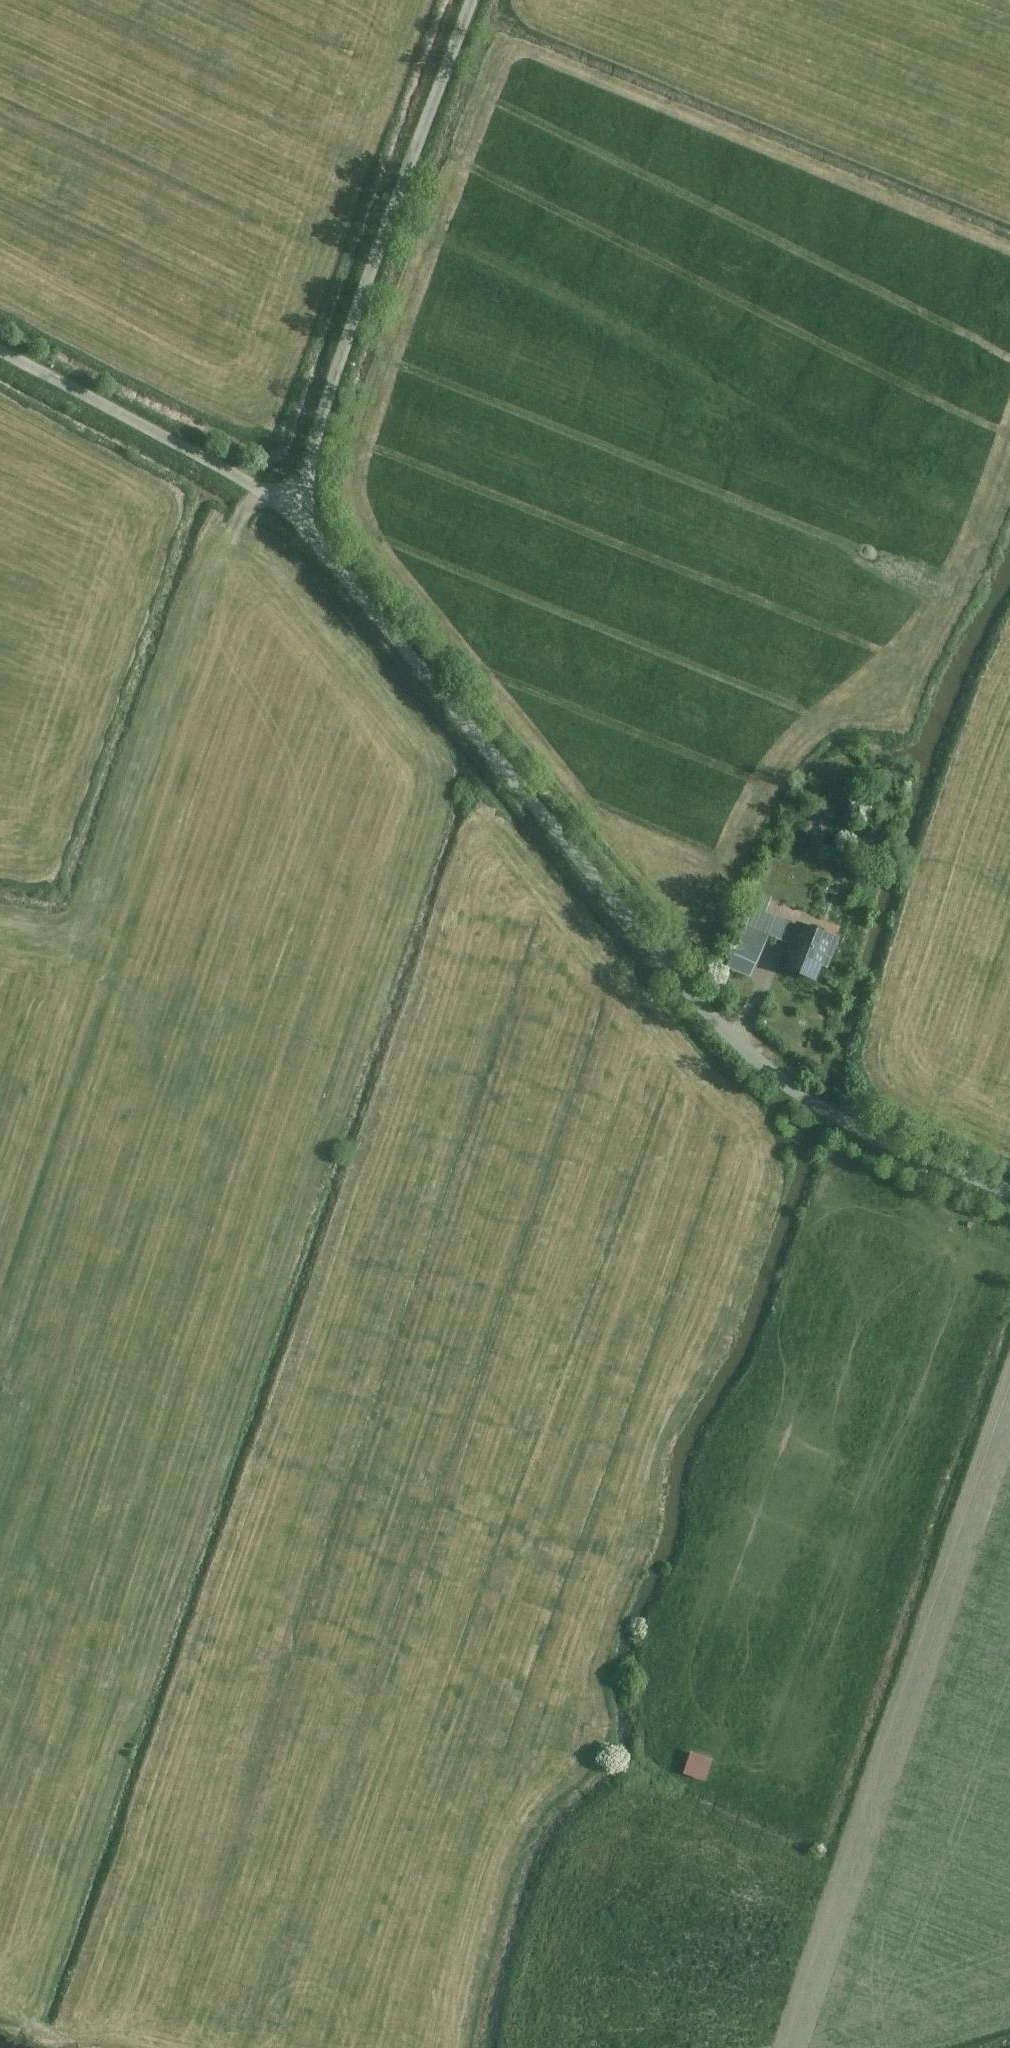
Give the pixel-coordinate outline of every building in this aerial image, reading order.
[(789,942),(796,924),(765,911),(771,895),(755,889),(742,923),(744,924),(727,966),(750,975),(766,933),(789,942)] [(840,937),(797,921),(796,924),(789,942),(785,952),(791,955),(785,969),(817,981),(822,967),(827,969),(840,937)] [(702,1780),(710,1757),(687,1749),(680,1772),(702,1780)]
